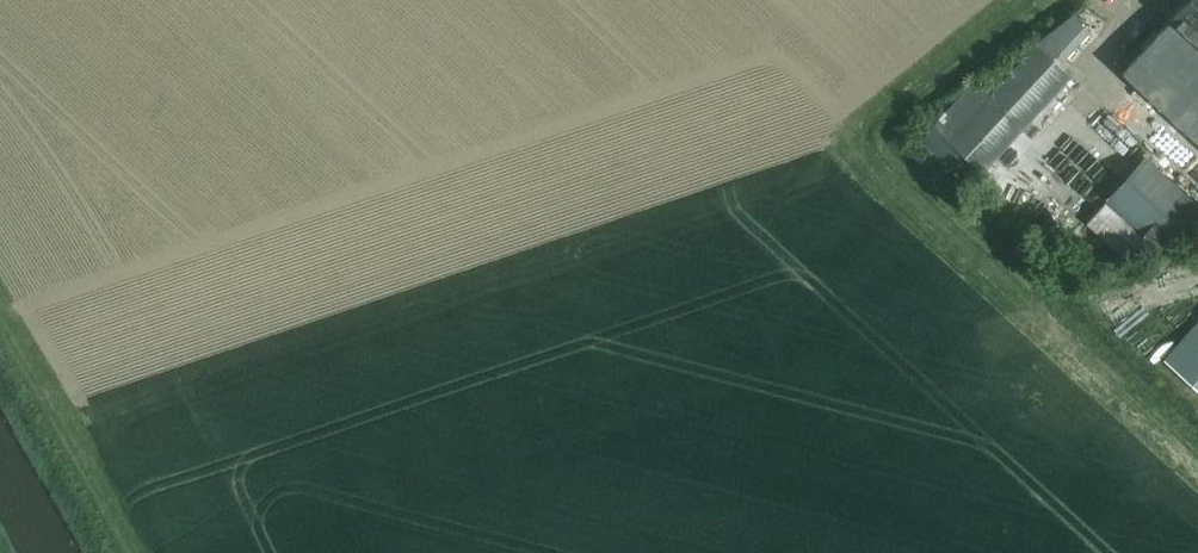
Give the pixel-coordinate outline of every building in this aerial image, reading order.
[(1121,75),(1197,145),(1197,0),(1190,0),(1121,75)] [(1066,58),(1090,32),(1075,18),(1039,42),(989,96),(974,83),(935,125),(929,120),(916,134),(960,174),(972,161),(984,172),(1072,77),(1054,60),(1061,53),(1066,58)] [(1107,201),(1164,253),(1197,215),(1197,202),(1148,156),(1107,201)] [(1136,391),(1191,439),(1197,431),(1197,320),(1136,391)]
